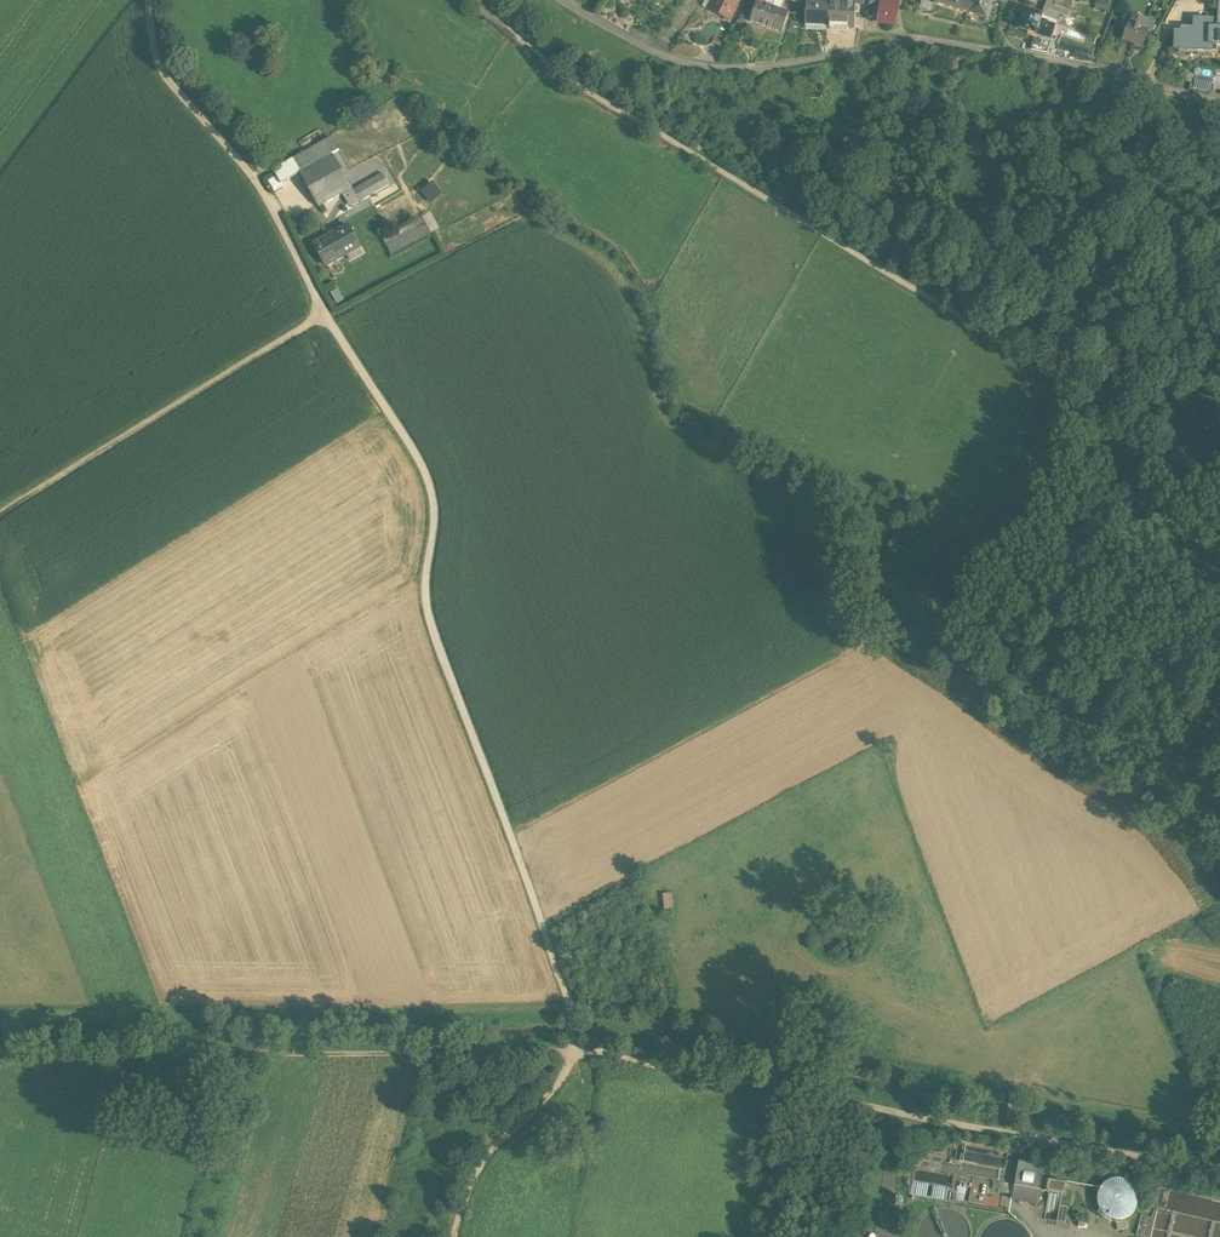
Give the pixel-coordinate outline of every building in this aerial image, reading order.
[(709,12),(730,22),(741,0),(715,0),(709,12)] [(766,7),(773,10),(776,0),(768,0),(766,7)] [(778,0),(776,0),(773,10),(780,12),(784,2),(778,0)] [(843,4),(828,3),(828,5),(827,29),(854,31),(855,14),(859,14),(859,7),(855,7),(855,4),(852,4),(852,0),(844,0),(843,4)] [(866,17),(873,18),(873,17),(879,17),(881,8),(883,8),(883,6),(884,6),(885,0),(870,0),(866,17)] [(884,6),(883,6),(883,8),(897,10),(899,1),(891,0),(885,0),(884,6)] [(935,5),(968,15),(973,0),(968,0),(968,1),(964,0),(936,0),(935,5)] [(985,0),(973,0),(968,15),(987,21),(992,2),(985,0)] [(1056,4),(1049,1),(1047,0),(1044,9),(1059,15),(1062,16),(1064,16),(1067,18),(1069,12),(1055,7),(1056,4)] [(1062,6),(1056,4),(1055,7),(1069,12),(1073,0),(1064,0),(1062,6)] [(766,7),(757,4),(750,24),(766,29),(773,10),(766,7)] [(828,5),(807,4),(805,28),(827,29),(828,5)] [(883,8),(881,8),(879,17),(878,24),(895,26),(897,10),(883,8)] [(1059,15),(1044,9),(1042,17),(1040,22),(1055,27),(1057,20),(1059,15)] [(780,12),(773,10),(766,29),(783,35),(789,15),(780,12)] [(1042,17),(1025,11),(1018,31),(1036,36),(1040,22),(1042,17)] [(1147,20),(1132,15),(1122,42),(1136,47),(1135,49),(1142,51),(1149,32),(1144,30),(1147,20)] [(1193,21),(1193,31),(1194,31),(1194,35),(1178,35),(1177,51),(1211,52),(1212,47),(1219,47),(1219,32),(1218,32),(1218,22),(1207,22),(1193,21)] [(1055,27),(1040,22),(1036,36),(1051,41),(1055,27)] [(722,24),(712,44),(721,48),(731,29),(722,24)] [(1194,70),(1185,69),(1182,83),(1191,85),(1194,70)] [(1214,82),(1196,78),(1195,84),(1208,87),(1208,86),(1211,87),(1211,86),(1214,86),(1214,82)] [(1021,95),(1012,93),(1011,100),(1018,102),(1021,95)] [(332,138),(326,141),(333,153),(339,150),(332,138)] [(326,141),(292,161),(299,173),(311,193),(344,174),(333,153),(326,141)] [(292,161),(274,171),(281,184),(299,173),(292,161)] [(344,174),(311,193),(319,207),(345,192),(353,205),(389,185),(383,173),(353,190),(344,174)] [(434,181),(423,191),(434,203),(445,192),(434,181)] [(426,222),(386,243),(391,254),(432,233),(426,222)] [(348,225),(333,233),(334,233),(315,244),(327,266),(360,247),(348,225)] [(664,893),(665,907),(675,907),(674,892),(664,893)] [(1044,1166),(1019,1162),(1015,1185),(1013,1195),(1012,1199),(1037,1204),(1044,1166)] [(989,1182),(973,1179),(969,1202),(985,1205),(989,1182)] [(1068,1183),(1049,1180),(1047,1192),(1050,1193),(1062,1194),(1066,1195),(1068,1183)] [(1015,1185),(1000,1182),(998,1192),(1002,1193),(1013,1195),(1015,1185)] [(1058,1220),(1067,1222),(1069,1207),(1061,1206),(1058,1220)] [(1121,1220),(1118,1220),(1116,1220),(1117,1230),(1126,1229),(1125,1219),(1121,1220)]
